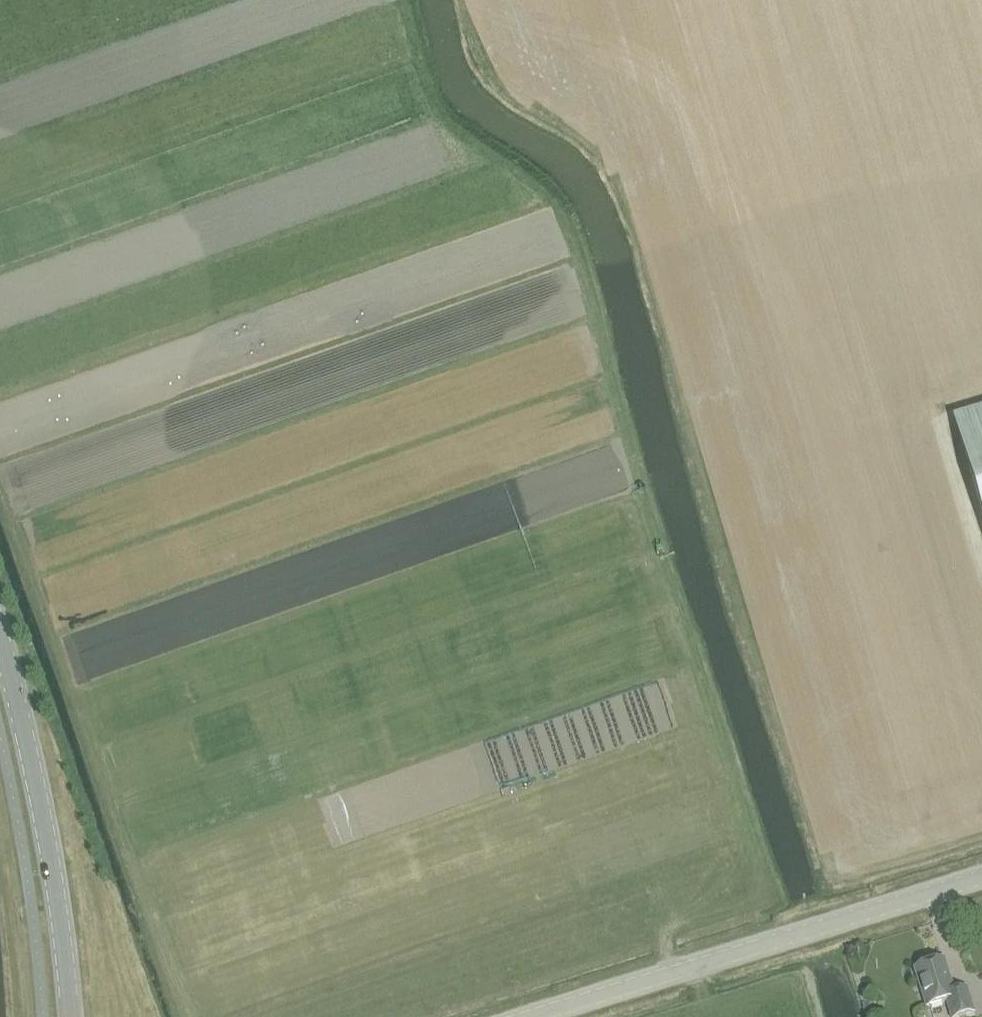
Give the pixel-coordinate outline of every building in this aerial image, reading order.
[(954,420),(981,517),(981,412),(954,420)] [(927,1007),(947,1001),(952,1016),(961,1016),(974,1013),(967,989),(954,993),(944,960),(915,969),(927,1007)]
